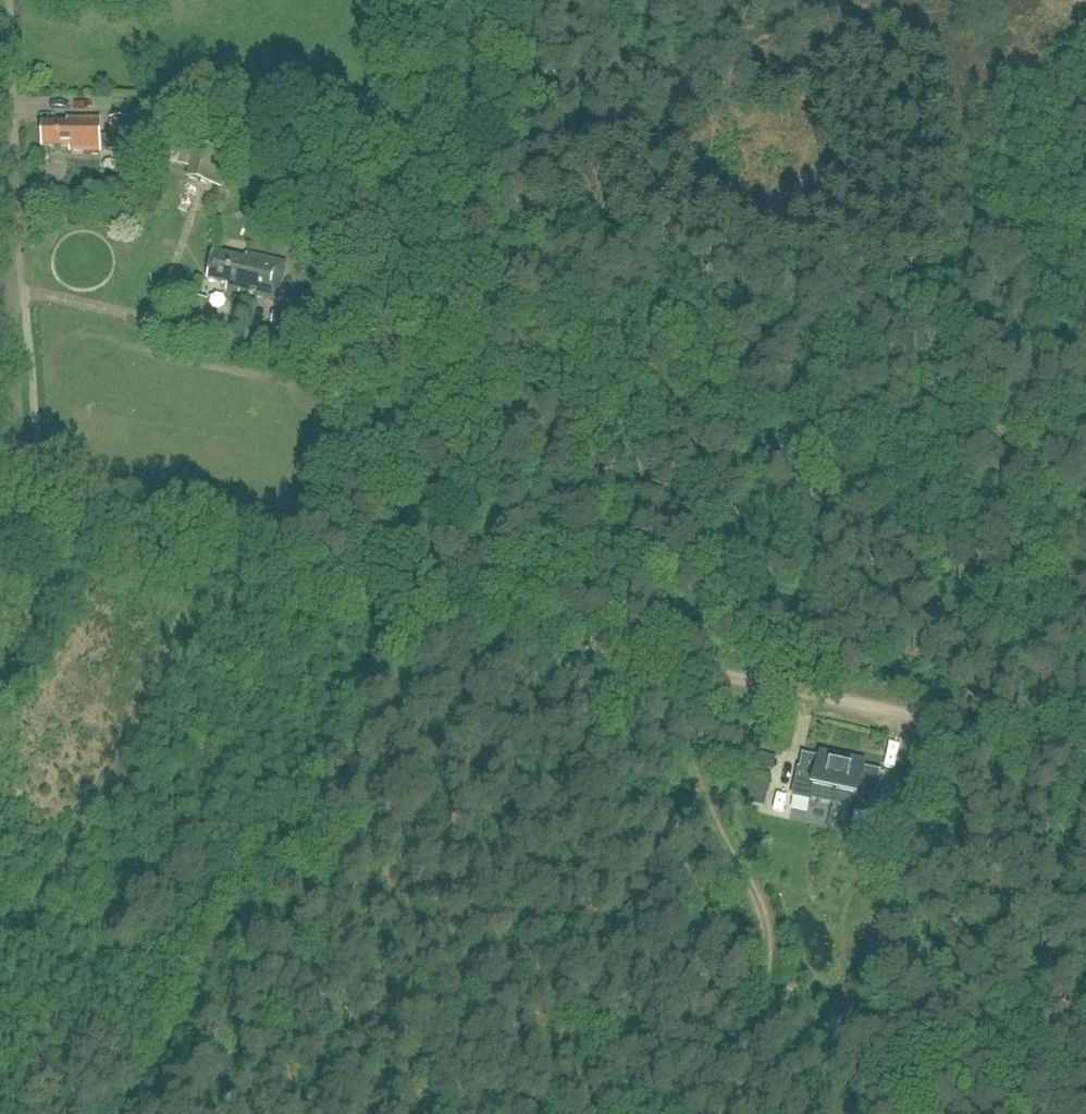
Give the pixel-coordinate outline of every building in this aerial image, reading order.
[(98,154),(97,120),(67,120),(67,125),(42,125),(42,150),(70,149),(70,154),(98,154)] [(125,153),(125,120),(110,120),(110,153),(125,153)] [(218,188),(227,155),(195,145),(185,179),(218,188)] [(244,261),(212,255),(206,282),(226,287),(224,292),(275,303),(283,264),(245,256),(244,261)] [(286,328),(287,317),(273,315),(272,325),(286,328)] [(833,803),(843,760),(821,755),(820,759),(803,756),(794,798),(811,802),(810,804),(812,804),(813,799),(833,803)] [(865,765),(843,760),(833,803),(854,808),(853,813),(854,814),(855,812),(872,815),(881,773),(864,769),(865,765)] [(779,776),(767,823),(782,827),(794,780),(779,776)]
